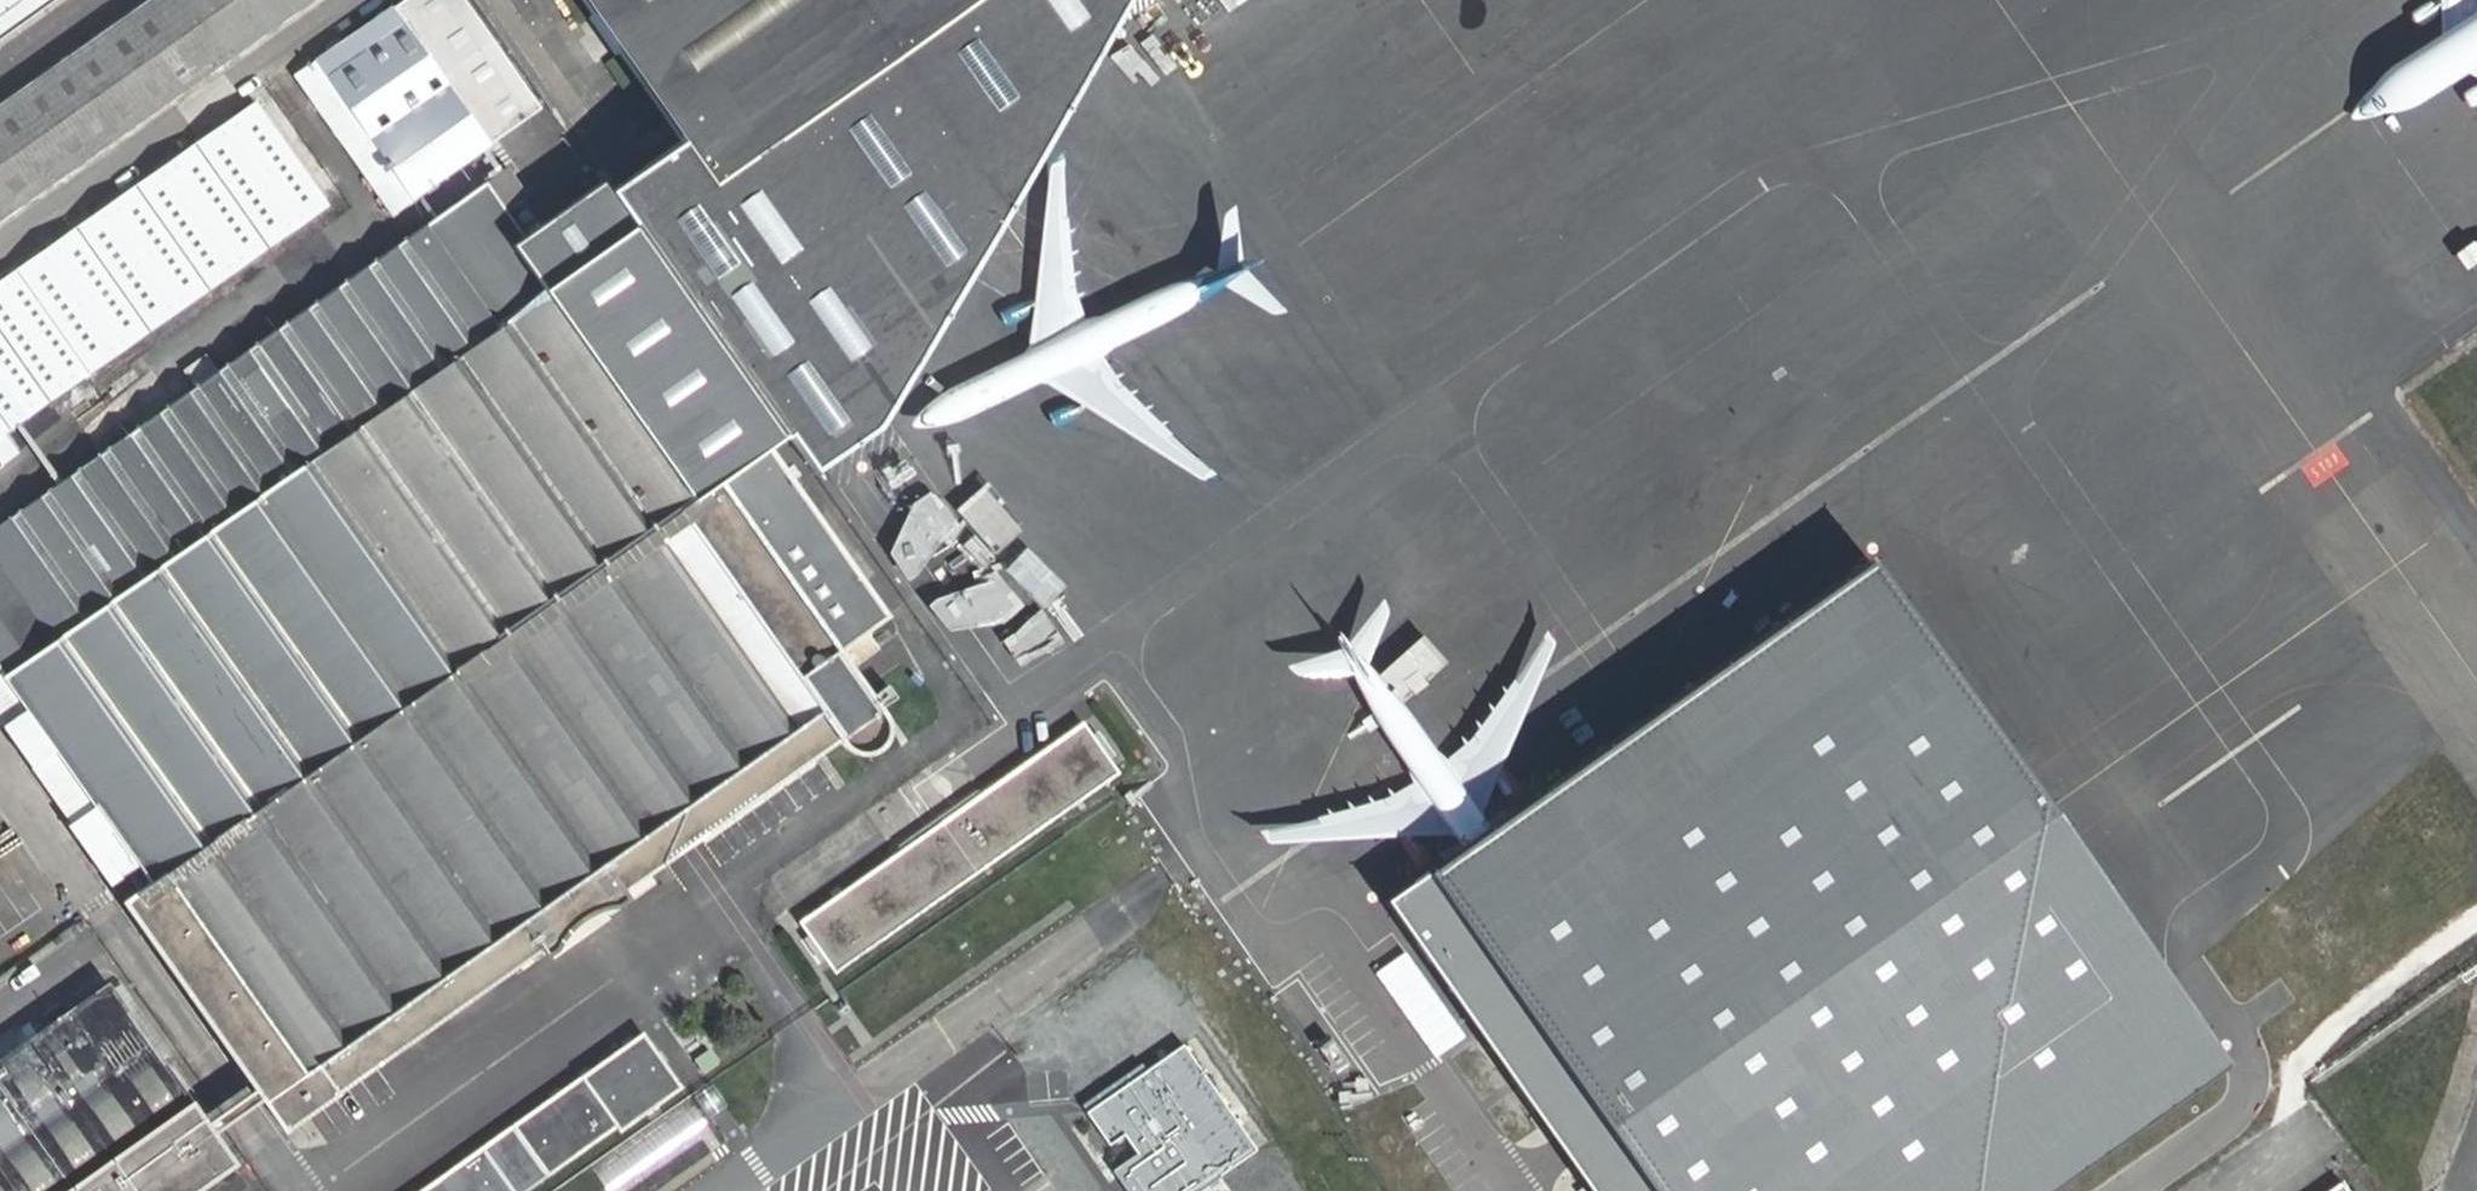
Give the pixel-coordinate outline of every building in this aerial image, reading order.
[(252,1087),(275,1120),(825,739),(834,744),(840,745),(852,745),(858,743),(863,740),(867,736),(871,720),(820,647),(871,611),(756,446),(768,438),(785,433),(812,472),(874,428),(1129,8),(1140,0),(576,0),(675,141),(603,192),(592,176),(524,223),(486,169),(373,248),(360,230),(236,316),(248,333),(0,505),(0,669),(140,869),(113,888),(243,1074),(252,1087)] [(0,73),(0,193),(279,0),(106,0),(0,73)] [(48,0),(0,0),(0,33),(48,0)] [(341,103),(375,151),(366,158),(389,191),(461,142),(371,14),(300,62),(332,109),(341,103)] [(0,271),(0,448),(23,432),(10,413),(329,196),(257,95),(0,271)] [(2225,1076),(1871,570),(1383,910),(1521,1107),(1580,1190),(2060,1190),(2225,1076)] [(1057,737),(807,909),(840,959),(1091,785),(1057,737)] [(222,1151),(203,1122),(194,1109),(96,965),(0,1031),(0,1190),(164,1190),(222,1151)] [(400,1190),(506,1190),(610,1119),(617,1128),(675,1089),(634,1030),(400,1190)] [(1087,1110),(1111,1145),(1128,1134),(1146,1159),(1121,1176),(1132,1190),(1206,1190),(1263,1151),(1185,1041),(1087,1110)] [(219,1091),(194,1109),(203,1122),(228,1104),(252,1087),(243,1074),(219,1091)] [(2346,1181),(2331,1190),(2353,1190),(2346,1181)]
